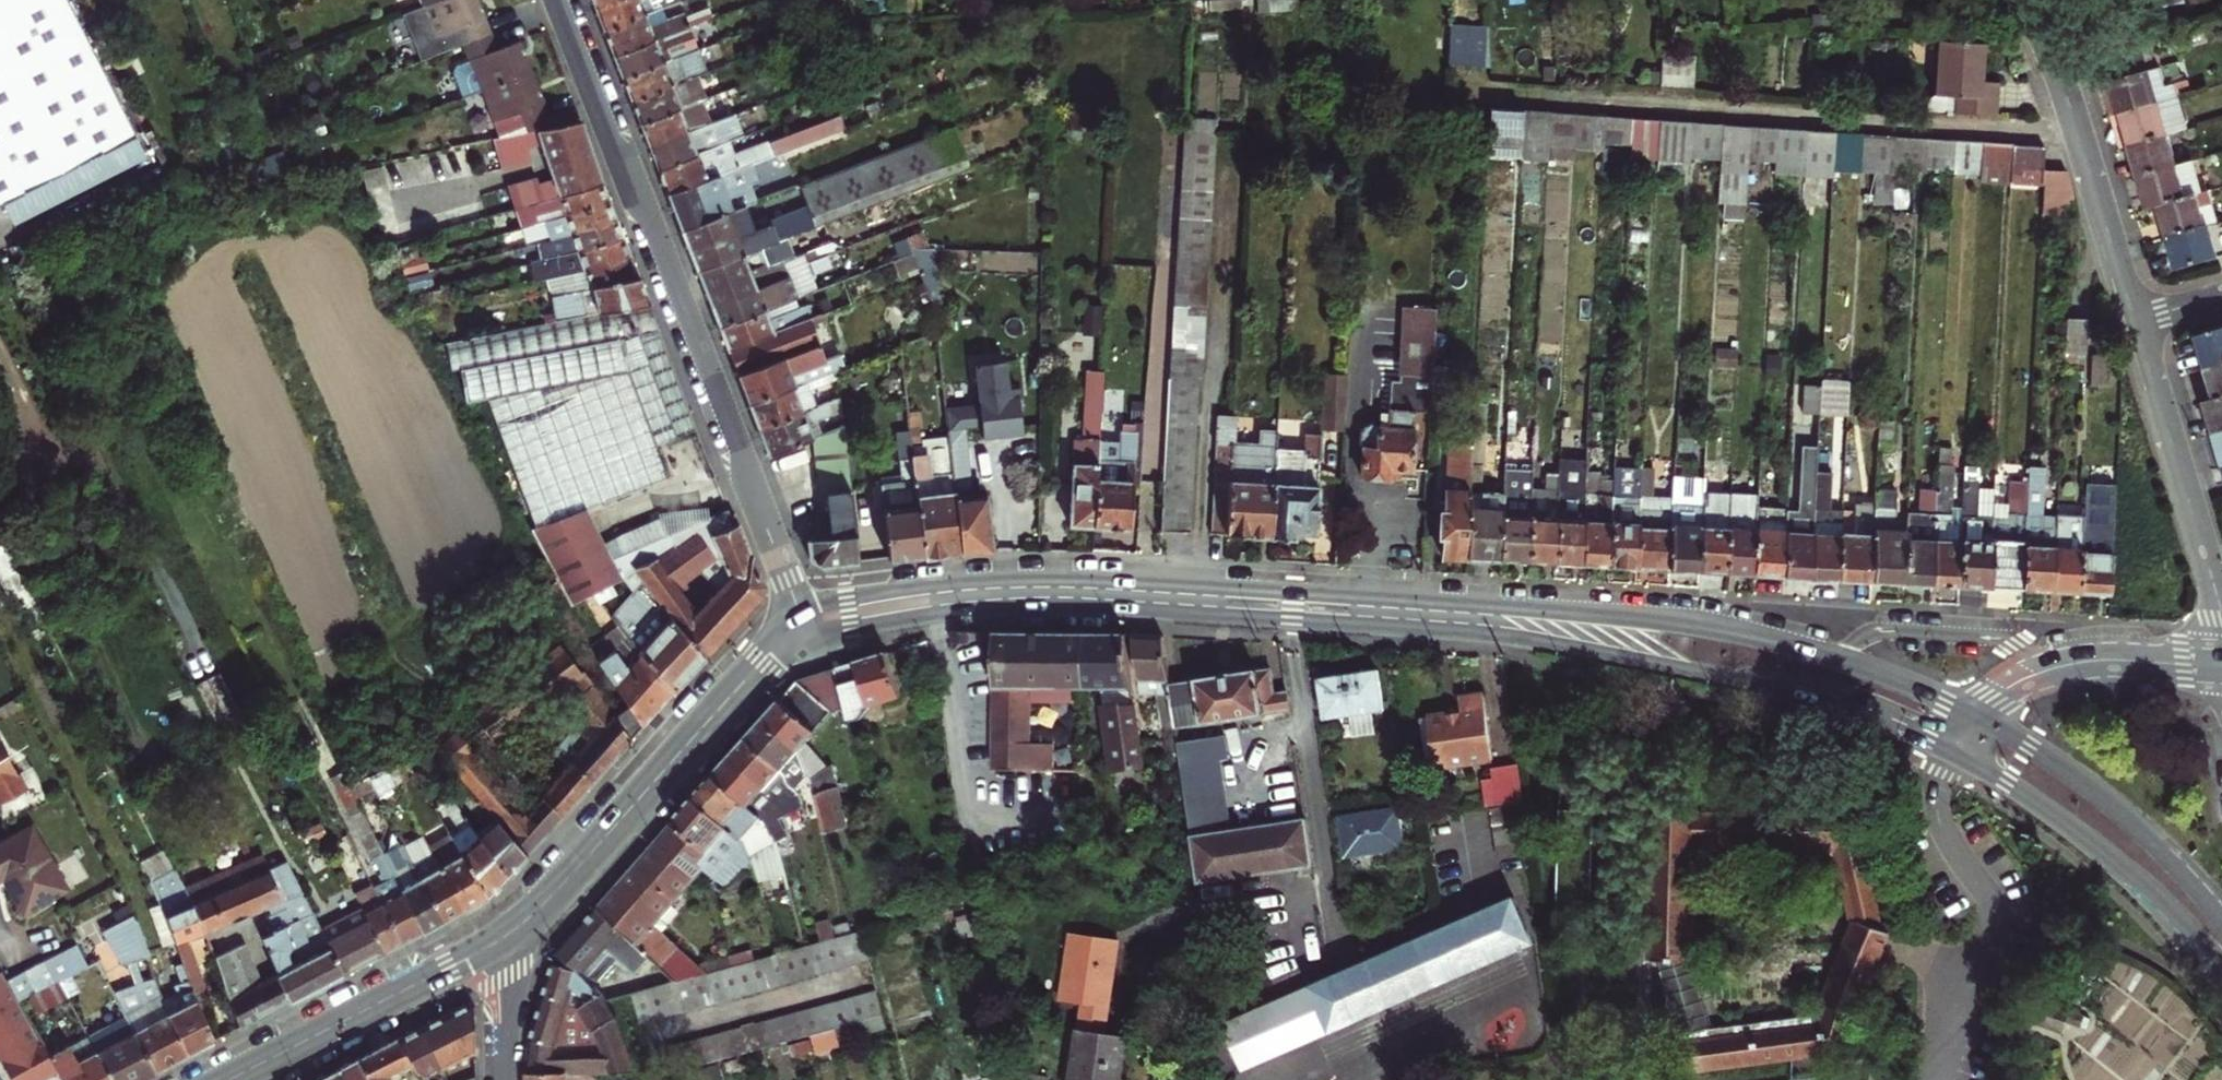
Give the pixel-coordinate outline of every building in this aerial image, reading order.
[(137,134),(68,0),(0,0),(0,205),(137,134)] [(479,0),(437,0),(423,6),(402,14),(421,63),(463,46),(492,35),(481,6),(479,0)] [(601,29),(679,0),(610,0),(592,7),(597,20),(601,29)] [(601,29),(606,43),(611,54),(689,25),(684,11),(692,8),(690,0),(679,0),(601,29)] [(1240,0),(1206,0),(1206,14),(1240,12),(1240,0)] [(1297,9),(1297,0),(1256,0),(1257,12),(1297,9)] [(2148,8),(2180,0),(2146,0),(2148,8)] [(1448,23),(1447,62),(1488,65),(1486,26),(1448,23)] [(615,64),(619,76),(697,47),(689,25),(611,54),(615,64)] [(2099,44),(2110,81),(2148,70),(2138,33),(2099,44)] [(463,46),(481,92),(532,73),(524,52),(519,40),(497,48),(492,35),(463,46)] [(1982,79),(1984,41),(1936,38),(1933,95),(1928,100),(1927,114),(1950,115),(1950,111),(1995,114),(1997,80),(1982,79)] [(695,74),(706,70),(697,47),(619,76),(624,88),(628,98),(695,74)] [(1662,52),(1659,86),(1691,88),(1694,54),(1662,52)] [(1412,64),(1411,71),(1425,72),(1425,64),(1412,64)] [(2110,81),(2119,112),(2171,97),(2161,66),(2148,70),(2110,81)] [(543,99),(532,73),(481,92),(487,108),(473,113),(470,119),(479,142),(493,140),(554,127),(543,99)] [(699,99),(703,97),(695,74),(628,98),(632,109),(637,121),(699,99)] [(2101,83),(2110,115),(2119,112),(2110,81),(2101,83)] [(2129,144),(2168,132),(2188,126),(2179,95),(2171,97),(2119,112),(2129,144)] [(699,99),(637,121),(642,133),(646,144),(707,121),(699,99)] [(865,105),(869,117),(880,113),(875,100),(865,105)] [(1486,151),(1519,153),(1519,144),(1521,108),(1488,106),(1486,151)] [(1548,110),(1521,108),(1519,144),(1547,145),(1548,110)] [(1547,145),(1575,146),(1577,112),(1548,110),(1547,145)] [(1602,148),(1602,143),(1603,114),(1577,112),(1575,146),(1602,148)] [(2110,115),(2119,146),(2129,144),(2119,112),(2110,115)] [(707,121),(646,144),(652,160),(656,168),(729,140),(739,137),(730,113),(707,121)] [(772,153),(773,154),(844,127),(839,113),(767,140),(772,153)] [(1629,145),(1630,116),(1603,114),(1602,143),(1629,145)] [(1182,116),(1181,136),(1215,138),(1217,118),(1182,116)] [(1658,118),(1630,116),(1629,145),(1628,157),(1656,159),(1658,118)] [(1689,155),(1691,120),(1658,118),(1656,159),(1689,160),(1689,155)] [(1689,155),(1719,157),(1721,122),(1691,120),(1689,155)] [(594,153),(582,122),(554,127),(493,140),(502,168),(532,162),(527,148),(543,145),(556,182),(539,187),(537,181),(509,191),(516,212),(519,212),(606,183),(594,153)] [(1747,158),(1749,124),(1721,122),(1719,157),(1717,200),(1745,201),(1747,158)] [(1749,124),(1747,158),(1774,160),(1776,126),(1749,124)] [(1805,167),(1807,128),(1776,126),(1774,160),(1774,171),(1804,173),(1805,167)] [(1805,167),(1832,168),(1834,130),(1807,128),(1805,167)] [(696,271),(795,234),(967,169),(949,129),(795,186),(802,205),(772,216),(775,222),(738,236),(735,229),(739,227),(733,209),(680,229),(690,254),(696,271)] [(1892,172),(1892,169),(1894,134),(1862,131),(1860,170),(1892,172)] [(2177,164),(2168,132),(2129,144),(2138,175),(2177,164)] [(1894,134),(1892,169),(1925,170),(1925,168),(1927,136),(1894,134)] [(1181,136),(1172,314),(1164,483),(1161,531),(1189,532),(1198,377),(1201,377),(1215,138),(1181,136)] [(1927,136),(1925,168),(1952,169),(1954,137),(1927,136)] [(1979,176),(1981,139),(1954,137),(1952,169),(1952,175),(1979,176)] [(1978,181),(2009,183),(2011,141),(1981,139),(1979,176),(1978,181)] [(665,193),(745,163),(772,153),(767,140),(734,153),(729,140),(656,168),(661,183),(665,193)] [(2043,167),(2044,144),(2011,141),(2009,183),(2042,185),(2043,167)] [(2156,204),(2200,192),(2191,160),(2177,164),(2138,175),(2148,206),(2156,204)] [(673,213),(680,229),(733,209),(753,202),(744,178),(750,175),(745,163),(665,193),(673,213)] [(2066,170),(2043,167),(2042,185),(2041,215),(2072,216),(2073,194),(2066,170)] [(533,227),(536,226),(614,202),(610,194),(606,183),(519,212),(521,220),(514,222),(516,232),(517,231),(533,227)] [(2156,204),(2166,236),(2217,221),(2208,189),(2200,192),(2156,204)] [(548,229),(551,241),(621,221),(617,212),(614,202),(536,226),(538,231),(548,229)] [(2166,236),(2175,268),(2221,254),(2221,219),(2217,221),(2166,236)] [(531,264),(628,238),(624,228),(621,221),(551,241),(553,248),(529,254),(531,264)] [(516,232),(513,232),(516,245),(536,241),(533,227),(517,231),(516,232)] [(797,239),(795,234),(696,271),(701,284),(703,290),(786,258),(781,245),(797,239)] [(535,282),(548,279),(635,256),(631,247),(628,238),(531,264),(535,282)] [(830,242),(806,251),(809,259),(833,250),(830,242)] [(911,248),(932,299),(938,297),(933,249),(911,248)] [(786,258),(703,290),(712,311),(718,326),(787,300),(801,295),(820,288),(809,259),(806,251),(786,258)] [(911,254),(892,261),(898,276),(918,269),(911,254)] [(567,294),(643,276),(638,265),(635,256),(548,279),(552,298),(567,294)] [(647,286),(643,276),(567,294),(569,304),(555,307),(555,310),(543,313),(545,323),(653,301),(647,286)] [(416,292),(420,307),(443,303),(440,287),(416,292)] [(723,338),(727,348),(824,312),(818,298),(791,310),(787,300),(718,326),(723,338)] [(653,301),(545,323),(447,344),(452,370),(461,368),(468,399),(487,395),(541,536),(565,524),(599,590),(615,584),(628,578),(638,575),(634,568),(621,536),(607,542),(589,507),(669,472),(658,442),(699,427),(653,301)] [(1414,412),(1430,413),(1432,382),(1435,309),(1401,308),(1397,379),(1390,379),(1387,427),(1376,426),(1373,423),(1369,422),(1363,426),(1359,424),(1361,428),(1359,429),(1358,446),(1361,449),(1360,476),(1391,478),(1392,471),(1409,472),(1414,412)] [(1104,338),(1106,311),(1094,311),(1093,337),(1104,338)] [(738,376),(748,402),(833,370),(834,370),(826,350),(822,351),(812,324),(826,317),(824,312),(727,348),(738,376)] [(1164,483),(1172,314),(1160,314),(1156,354),(1126,352),(1122,424),(1119,424),(1118,431),(1100,430),(1098,458),(1095,527),(1130,529),(1133,482),(1164,483)] [(2066,315),(2064,350),(2085,352),(2087,317),(2066,315)] [(822,351),(826,350),(837,346),(826,317),(812,324),(822,351)] [(2203,365),(2221,359),(2221,326),(2195,335),(2203,365)] [(2091,352),(2089,382),(2104,384),(2106,353),(2091,352)] [(1341,429),(1345,367),(1345,355),(1322,354),(1318,428),(1341,429)] [(978,403),(945,407),(947,429),(962,428),(980,426),(981,437),(1021,432),(1015,385),(1006,386),(1003,359),(973,363),(978,403)] [(2213,398),(2221,395),(2221,359),(2203,365),(2213,398)] [(753,415),(758,428),(816,404),(809,389),(835,377),(833,370),(748,402),(753,415)] [(1103,371),(1085,370),(1082,438),(1074,438),(1068,526),(1095,527),(1098,458),(1100,430),(1103,371)] [(1847,415),(1849,379),(1821,377),(1820,386),(1819,414),(1847,415)] [(1804,413),(1819,414),(1820,386),(1805,385),(1804,413)] [(1471,440),(1470,464),(1484,464),(1486,401),(1482,401),(1483,392),(1474,392),(1471,440)] [(763,440),(769,455),(811,437),(821,433),(817,420),(841,410),(839,395),(816,404),(758,428),(763,440)] [(2213,398),(2203,400),(2213,432),(2221,430),(2221,395),(2213,398)] [(921,554),(961,550),(949,441),(921,444),(917,412),(906,413),(907,416),(914,480),(917,507),(921,554)] [(1209,535),(1271,538),(1275,448),(1276,433),(1257,433),(1257,446),(1232,444),(1233,416),(1215,415),(1209,535)] [(899,481),(914,480),(907,416),(893,418),(899,481)] [(1878,417),(1877,448),(1891,449),(1893,419),(1878,417)] [(823,565),(857,561),(842,424),(821,433),(811,437),(817,494),(822,493),(825,513),(810,515),(813,537),(808,538),(810,557),(823,565)] [(949,441),(961,550),(988,550),(982,495),(970,496),(962,428),(947,429),(949,441)] [(2213,432),(2221,462),(2221,430),(2213,432)] [(1275,448),(1271,538),(1292,539),(1292,531),(1314,532),(1319,435),(1305,434),(1304,450),(1275,448)] [(1465,558),(1469,490),(1470,464),(1471,440),(1448,439),(1443,516),(1440,516),(1439,532),(1442,532),(1441,557),(1465,558)] [(1783,575),(1810,576),(1817,449),(1817,445),(1802,444),(1800,486),(1799,506),(1787,505),(1783,575)] [(1609,566),(1613,488),(1599,487),(1601,447),(1588,445),(1587,457),(1582,564),(1609,566)] [(1839,577),(1842,509),(1829,508),(1833,450),(1817,449),(1810,576),(1839,577)] [(1554,563),(1582,564),(1587,457),(1560,456),(1559,470),(1554,563)] [(1957,583),(1961,506),(1951,505),(1953,464),(1937,463),(1935,488),(1930,582),(1957,583)] [(1957,583),(1988,585),(1992,516),(1976,515),(1978,486),(1979,465),(1963,464),(1961,506),(1957,583)] [(2021,587),(2051,588),(2055,514),(2041,514),(2044,465),(2027,464),(2027,480),(2025,514),(2021,587)] [(1669,569),(1672,495),(1650,493),(1652,468),(1641,466),(1640,472),(1635,567),(1669,569)] [(1669,569),(1697,570),(1703,467),(1691,467),(1690,486),(1673,485),(1672,495),(1669,569)] [(1726,572),(1731,469),(1716,468),(1703,467),(1697,570),(1726,572)] [(1526,561),(1530,486),(1531,470),(1505,468),(1504,492),(1501,560),(1526,561)] [(1726,572),(1752,573),(1758,476),(1758,471),(1731,469),(1726,572)] [(1526,561),(1554,563),(1559,470),(1544,470),(1543,487),(1530,486),(1526,561)] [(1609,566),(1635,567),(1640,472),(1613,470),(1613,488),(1609,566)] [(1783,575),(1787,505),(1788,495),(1772,495),(1773,477),(1758,476),(1752,573),(1783,575)] [(2025,514),(2027,480),(2010,479),(2007,513),(2025,514)] [(2083,484),(2082,511),(2077,590),(2109,592),(2115,486),(2083,484)] [(1903,581),(1906,527),(1895,526),(1897,489),(1875,486),(1874,504),(1870,579),(1903,581)] [(1903,581),(1930,582),(1935,488),(1919,486),(1918,511),(1907,511),(1906,527),(1903,581)] [(1976,515),(1992,516),(1992,512),(1993,487),(1978,486),(1976,515)] [(1465,558),(1501,560),(1504,492),(1469,490),(1465,558)] [(1854,510),(1842,509),(1839,577),(1870,579),(1874,504),(1855,502),(1854,510)] [(921,554),(917,507),(883,512),(888,558),(921,554)] [(735,623),(763,593),(765,584),(740,523),(734,525),(728,509),(698,522),(694,514),(661,519),(621,536),(634,568),(638,575),(704,657),(735,623)] [(2055,514),(2051,588),(2077,590),(2082,511),(2055,509),(2055,514)] [(2021,587),(2025,514),(2007,513),(1992,512),(1992,516),(1988,585),(2021,587)] [(597,591),(599,590),(565,524),(537,539),(546,556),(565,594),(571,607),(584,599),(597,591)] [(526,614),(565,594),(546,556),(507,576),(526,614)] [(704,657),(638,575),(628,578),(635,590),(626,599),(687,677),(704,657)] [(599,590),(597,591),(604,603),(622,593),(615,584),(599,590)] [(571,607),(578,619),(590,612),(584,599),(571,607)] [(687,677),(626,599),(610,616),(618,625),(674,691),(687,677)] [(618,625),(603,637),(604,638),(658,708),(674,691),(618,625)] [(968,644),(968,635),(950,635),(949,644),(968,644)] [(992,769),(1049,770),(1050,745),(1027,744),(1028,703),(1069,703),(1069,689),(1082,689),(1082,637),(992,635),(992,769)] [(599,645),(593,650),(594,651),(628,703),(643,725),(658,708),(604,638),(603,637),(597,643),(599,645)] [(1126,690),(1123,638),(1082,637),(1082,689),(1126,690)] [(1172,729),(1165,685),(1161,657),(1158,639),(1130,638),(1138,694),(1156,695),(1163,754),(1176,752),(1175,744),(1172,729)] [(468,789),(527,854),(631,738),(614,715),(607,705),(592,685),(571,700),(587,721),(555,756),(567,766),(527,811),(476,752),(562,689),(583,673),(564,647),(488,704),(474,715),(452,732),(431,748),(468,789)] [(842,710),(845,724),(858,721),(856,711),(897,698),(884,655),(833,671),(842,710)] [(1287,712),(1284,691),(1272,694),(1269,669),(1165,685),(1172,729),(1287,712)] [(795,753),(802,778),(819,765),(801,746),(831,712),(842,710),(833,671),(794,682),(760,722),(795,753)] [(1375,672),(1315,680),(1321,722),(1334,720),(1336,734),(1369,729),(1367,715),(1380,713),(1375,672)] [(592,685),(583,673),(562,689),(571,700),(592,685)] [(1426,719),(1433,769),(1492,760),(1483,697),(1457,701),(1458,714),(1426,719)] [(643,725),(628,703),(614,715),(631,738),(643,725)] [(1141,768),(1132,706),(1102,706),(1112,771),(1141,768)] [(793,790),(802,778),(795,753),(760,722),(743,740),(783,777),(786,796),(790,792),(795,810),(801,805),(798,795),(793,790)] [(1178,766),(1218,760),(1225,759),(1222,737),(1175,744),(1176,752),(1178,766)] [(783,777),(743,740),(727,759),(762,791),(775,810),(778,806),(783,801),(794,811),(795,810),(790,792),(786,796),(783,777)] [(24,788),(0,747),(0,802),(24,788)] [(395,785),(415,775),(408,759),(387,770),(395,785)] [(727,759),(710,778),(762,825),(772,844),(786,837),(775,819),(779,814),(775,810),(762,791),(727,759)] [(1178,766),(1182,791),(1222,785),(1218,760),(1178,766)] [(810,778),(824,831),(843,826),(828,767),(810,778)] [(1484,784),(1487,805),(1519,801),(1515,769),(1493,773),(1494,782),(1484,784)] [(387,770),(369,779),(375,790),(382,804),(400,794),(395,785),(387,770)] [(382,882),(374,886),(403,943),(424,932),(385,856),(356,800),(350,788),(343,773),(332,779),(352,818),(351,819),(371,860),(374,858),(383,872),(378,875),(382,882)] [(749,861),(761,897),(786,889),(772,844),(762,825),(710,778),(691,800),(741,845),(749,861)] [(356,800),(375,790),(369,779),(350,788),(356,800)] [(1182,791),(1190,836),(1228,831),(1222,785),(1182,791)] [(468,789),(453,799),(508,874),(527,854),(468,789)] [(470,843),(461,852),(488,897),(508,874),(453,799),(445,804),(470,843)] [(661,835),(695,865),(705,854),(735,881),(737,879),(746,902),(761,897),(749,861),(741,845),(691,800),(661,835)] [(1516,806),(1488,810),(1495,859),(1524,855),(1516,806)] [(296,816),(310,843),(327,835),(320,821),(311,809),(296,816)] [(1395,809),(1336,818),(1342,858),(1402,849),(1395,809)] [(1693,844),(1692,816),(1652,815),(1648,962),(1650,962),(1689,957),(1693,844)] [(1843,1051),(1838,1050),(1885,933),(1878,929),(1853,818),(1692,816),(1693,844),(1834,846),(1854,927),(1825,1001),(1820,1023),(1709,1038),(1709,1035),(1681,1041),(1684,1071),(1811,1055),(1813,1066),(1844,1062),(1843,1051)] [(1310,867),(1303,819),(1228,831),(1190,836),(1197,885),(1310,867)] [(0,842),(0,880),(3,878),(24,914),(68,888),(47,853),(45,855),(28,826),(0,842)] [(447,830),(426,841),(463,911),(488,897),(461,852),(447,830)] [(661,835),(653,844),(694,879),(701,870),(695,865),(661,835)] [(348,836),(343,839),(339,841),(353,868),(362,864),(348,836)] [(463,911),(426,841),(424,838),(405,848),(444,922),(463,911)] [(303,854),(296,842),(280,851),(287,863),(302,892),(304,896),(315,892),(297,857),(303,854)] [(702,974),(703,974),(652,928),(694,879),(653,844),(596,909),(653,960),(676,981),(688,978),(702,974)] [(444,922),(405,848),(404,846),(385,856),(424,932),(444,922)] [(237,920),(266,907),(281,900),(269,872),(264,860),(217,880),(237,920)] [(344,974),(326,940),(304,896),(302,892),(287,863),(269,872),(281,900),(266,907),(270,915),(264,919),(270,934),(261,937),(277,973),(290,1002),(344,974)] [(204,934),(237,920),(217,880),(187,893),(192,904),(204,934)] [(403,943),(374,886),(371,881),(353,889),(368,918),(386,952),(403,943)] [(1510,897),(1308,987),(1328,1033),(1530,944),(1510,897)] [(160,901),(133,913),(134,915),(148,956),(155,976),(183,965),(177,945),(166,915),(160,901)] [(204,934),(192,904),(166,915),(177,945),(183,965),(188,979),(189,981),(204,1014),(214,1010),(186,941),(204,934)] [(653,960),(596,909),(555,955),(572,969),(581,976),(596,993),(622,964),(637,978),(653,960)] [(811,915),(820,942),(822,941),(835,938),(826,910),(811,915)] [(148,956),(134,915),(133,913),(101,930),(120,966),(126,964),(134,985),(113,992),(134,1031),(156,1071),(189,1054),(167,1014),(160,993),(155,977),(142,981),(135,961),(148,956)] [(368,918),(326,940),(344,974),(386,952),(368,918)] [(1785,921),(1753,923),(1755,991),(1787,990),(1785,921)] [(860,931),(849,934),(858,963),(868,961),(860,931)] [(836,937),(844,967),(858,963),(849,934),(836,937)] [(1107,1009),(1117,941),(1069,934),(1059,1000),(1079,1003),(1069,1079),(1117,1079),(1123,1036),(1104,1034),(1107,1009)] [(835,938),(822,941),(830,971),(844,967),(836,937),(835,938)] [(806,946),(814,975),(830,971),(822,941),(820,942),(806,946)] [(290,1002),(277,973),(263,981),(246,944),(226,953),(234,973),(258,1018),(290,1002)] [(803,947),(791,950),(799,979),(814,975),(806,946),(803,947)] [(88,967),(78,947),(8,983),(19,1002),(29,997),(58,982),(70,975),(88,967)] [(799,979),(791,950),(780,953),(776,954),(784,984),(799,979)] [(234,973),(226,953),(213,958),(239,1028),(258,1018),(234,973)] [(770,987),(784,984),(776,954),(762,958),(770,987)] [(1675,1023),(1703,1016),(1689,966),(1689,957),(1650,962),(1666,1026),(1675,1023)] [(747,962),(755,991),(770,987),(762,958),(747,962)] [(733,966),(732,966),(739,996),(755,991),(747,962),(733,966)] [(604,1001),(596,993),(581,976),(572,969),(552,964),(530,1040),(527,1074),(592,1074),(632,1074),(617,1026),(604,1001)] [(739,996),(732,966),(717,970),(725,1000),(739,996)] [(19,1002),(8,983),(2,970),(0,971),(0,1059),(12,1079),(41,1079),(57,1071),(49,1055),(19,1002)] [(703,974),(702,974),(710,1004),(725,1000),(717,970),(703,974)] [(710,1004),(702,974),(688,978),(696,1008),(710,1004)] [(58,982),(66,997),(79,990),(70,975),(58,982)] [(676,981),(673,982),(681,1012),(696,1008),(688,978),(676,981)] [(189,1054),(216,1040),(204,1014),(189,981),(188,979),(160,993),(167,1014),(189,1054)] [(37,1012),(42,1009),(66,997),(58,982),(29,997),(37,1012)] [(658,986),(667,1016),(681,1012),(673,982),(658,986)] [(652,1020),(667,1016),(658,986),(644,990),(652,1020)] [(1218,1024),(1237,1071),(1328,1033),(1308,987),(1218,1024)] [(644,990),(629,994),(637,1024),(652,1020),(644,990)] [(871,991),(857,995),(864,1020),(878,1016),(871,991)] [(841,999),(848,1024),(854,1022),(864,1020),(857,995),(841,999)] [(66,997),(42,1009),(47,1018),(43,1021),(56,1043),(69,1036),(73,1043),(88,1036),(66,997)] [(834,1028),(848,1024),(841,999),(827,1003),(834,1028)] [(470,1002),(418,1029),(438,1066),(472,1050),(470,1002)] [(812,1007),(819,1032),(832,1029),(834,1028),(827,1003),(812,1007)] [(809,1035),(819,1032),(812,1007),(798,1011),(805,1036),(809,1035)] [(790,1040),(805,1036),(798,1011),(783,1015),(790,1040)] [(767,1019),(774,1045),(786,1042),(790,1040),(783,1015),(767,1019)] [(864,1020),(854,1022),(859,1042),(885,1034),(881,1015),(878,1016),(864,1020)] [(1703,1016),(1675,1023),(1681,1041),(1709,1035),(1703,1016)] [(754,1023),(759,1048),(774,1045),(767,1019),(754,1023)] [(737,1028),(745,1052),(759,1048),(754,1023),(737,1028)] [(729,1056),(745,1052),(737,1028),(723,1031),(729,1056)] [(419,1075),(438,1066),(418,1029),(396,1040),(409,1067),(411,1069),(419,1075)] [(809,1035),(813,1048),(835,1041),(832,1029),(819,1032),(809,1035)] [(112,1042),(133,1079),(139,1079),(156,1071),(134,1031),(112,1042)] [(708,1035),(715,1060),(729,1056),(723,1031),(708,1035)] [(708,1035),(693,1040),(700,1064),(715,1060),(708,1035)] [(807,1039),(786,1045),(790,1057),(810,1051),(807,1039)] [(357,1059),(363,1079),(387,1079),(386,1074),(409,1067),(396,1040),(357,1059)] [(700,1064),(693,1040),(679,1043),(685,1068),(700,1064)] [(112,1042),(95,1051),(111,1079),(133,1079),(112,1042)] [(670,1072),(685,1068),(679,1043),(663,1048),(670,1072)] [(95,1051),(77,1060),(69,1045),(49,1055),(57,1071),(63,1079),(111,1079),(95,1051)] [(742,1071),(742,1072),(765,1066),(760,1049),(738,1055),(742,1071)] [(742,1071),(738,1055),(717,1061),(722,1079),(736,1079),(734,1073),(742,1071)] [(357,1059),(338,1069),(342,1079),(363,1079),(357,1059)] [(338,1069),(316,1079),(342,1079),(338,1069)]
